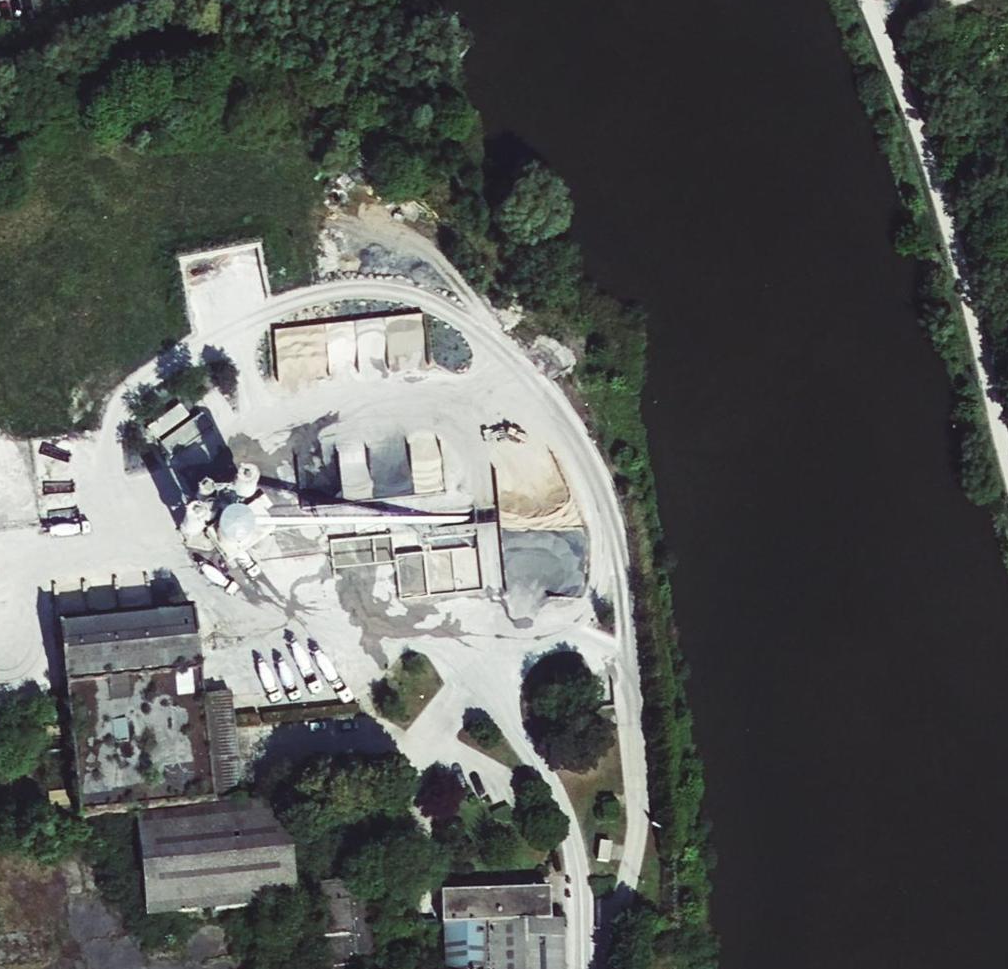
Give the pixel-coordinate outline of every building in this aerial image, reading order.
[(273,324),(276,379),(362,374),(361,362),(425,359),(422,316),(273,324)] [(203,609),(64,622),(72,686),(211,674),(203,609)] [(202,694),(207,793),(237,792),(233,692),(202,694)] [(278,847),(274,814),(134,827),(146,929),(285,913),(278,847)] [(367,878),(315,884),(325,967),(376,961),(367,878)] [(493,935),(556,932),(554,900),(448,905),(449,937),(453,936),(493,935)] [(566,932),(556,932),(493,935),(453,936),(454,955),(454,968),(568,968),(566,932)]
